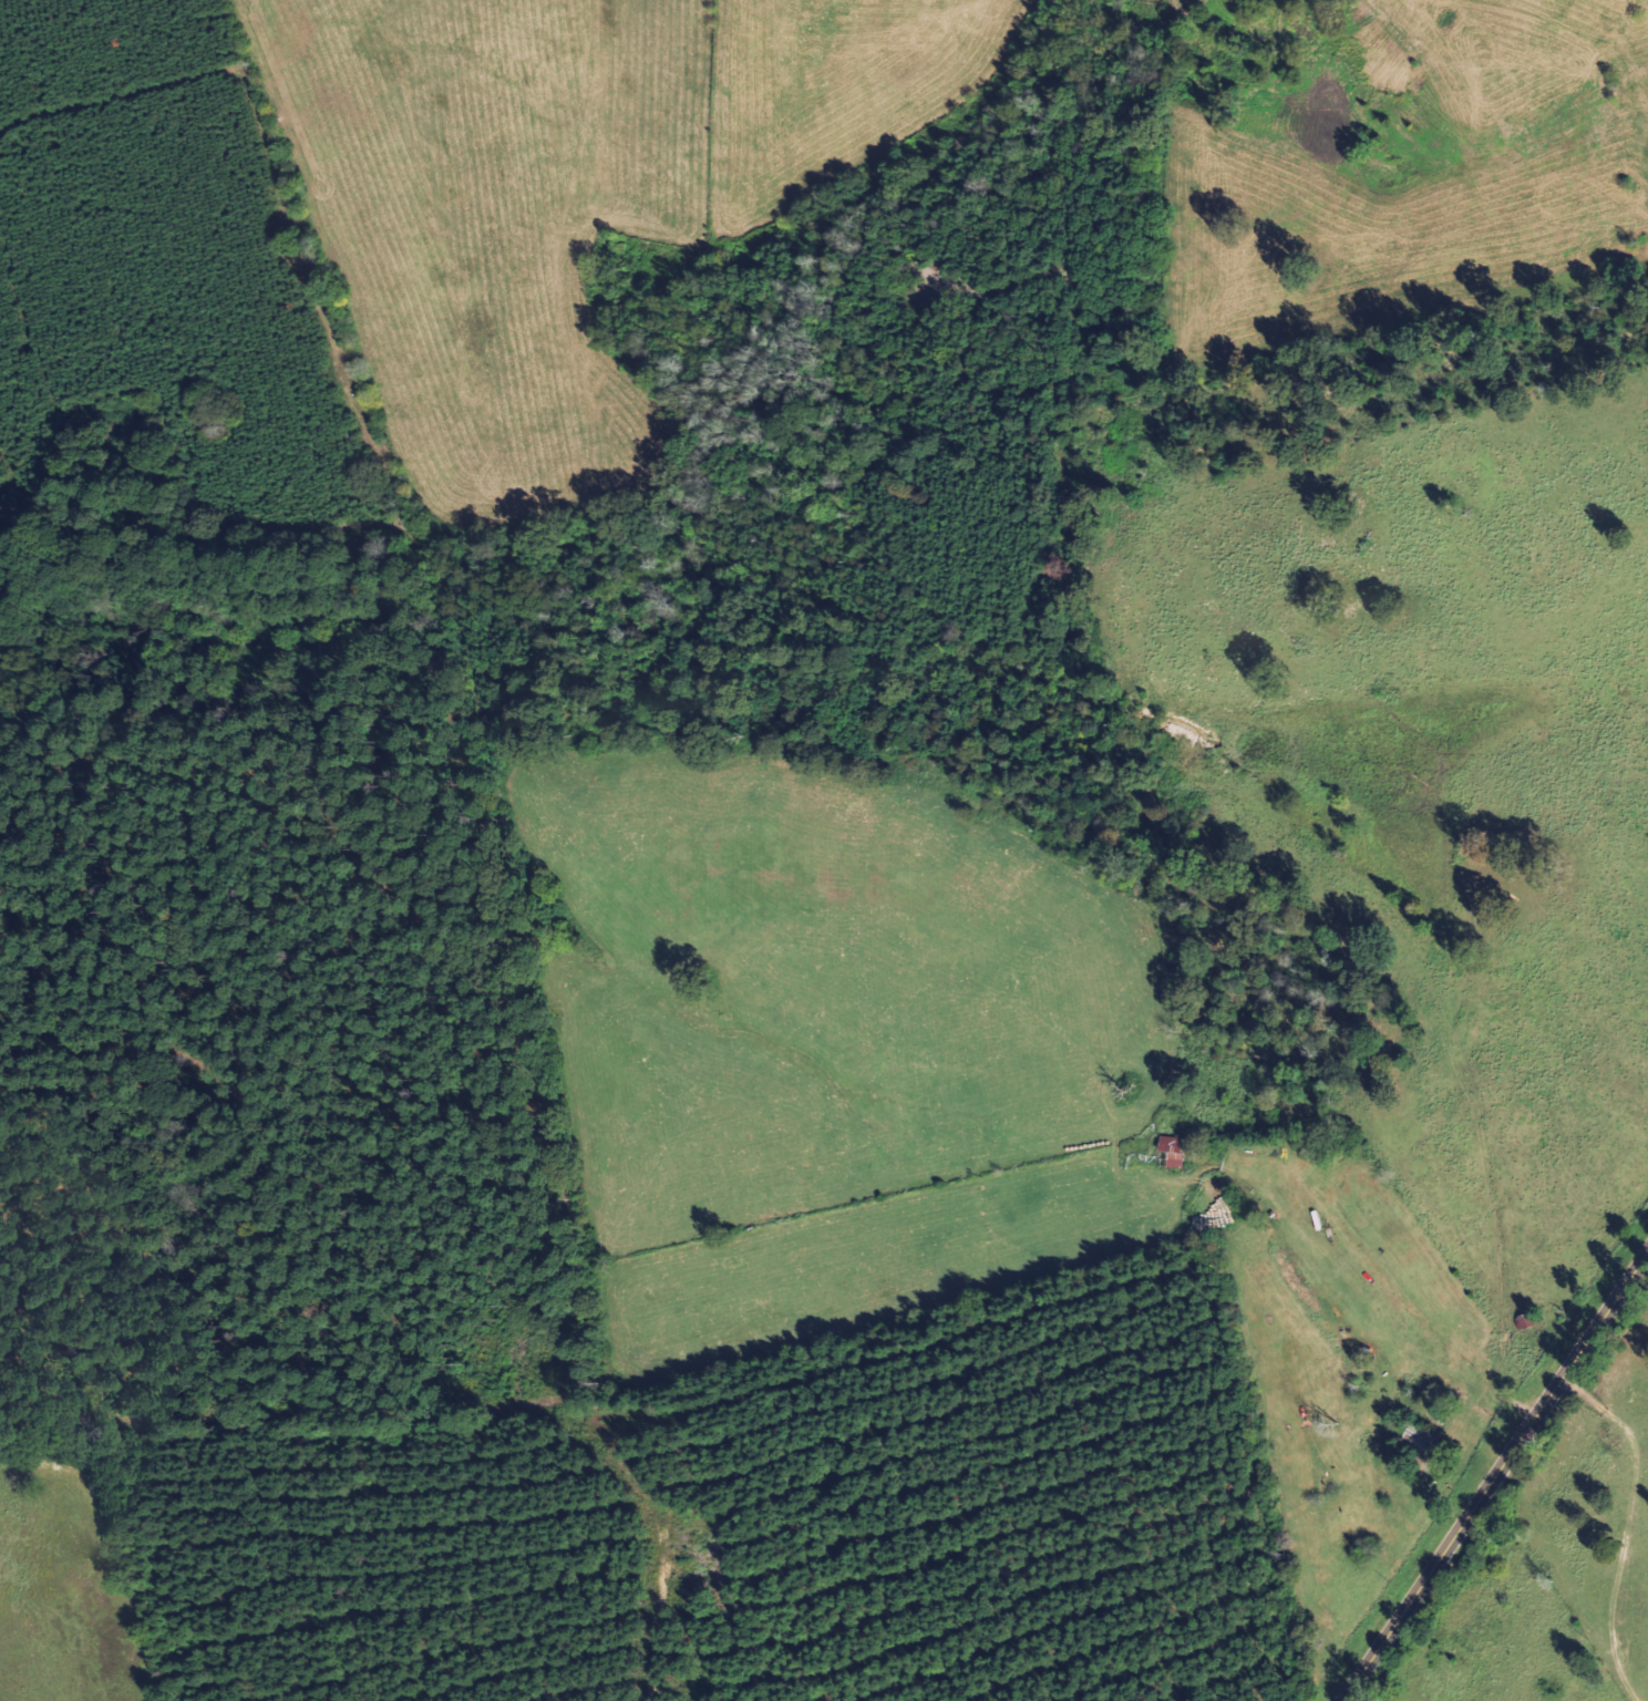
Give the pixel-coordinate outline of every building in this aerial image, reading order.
[(1194,1140),(1170,1136),(1167,1151),(1176,1153),(1174,1168),(1189,1170),(1194,1140)]
